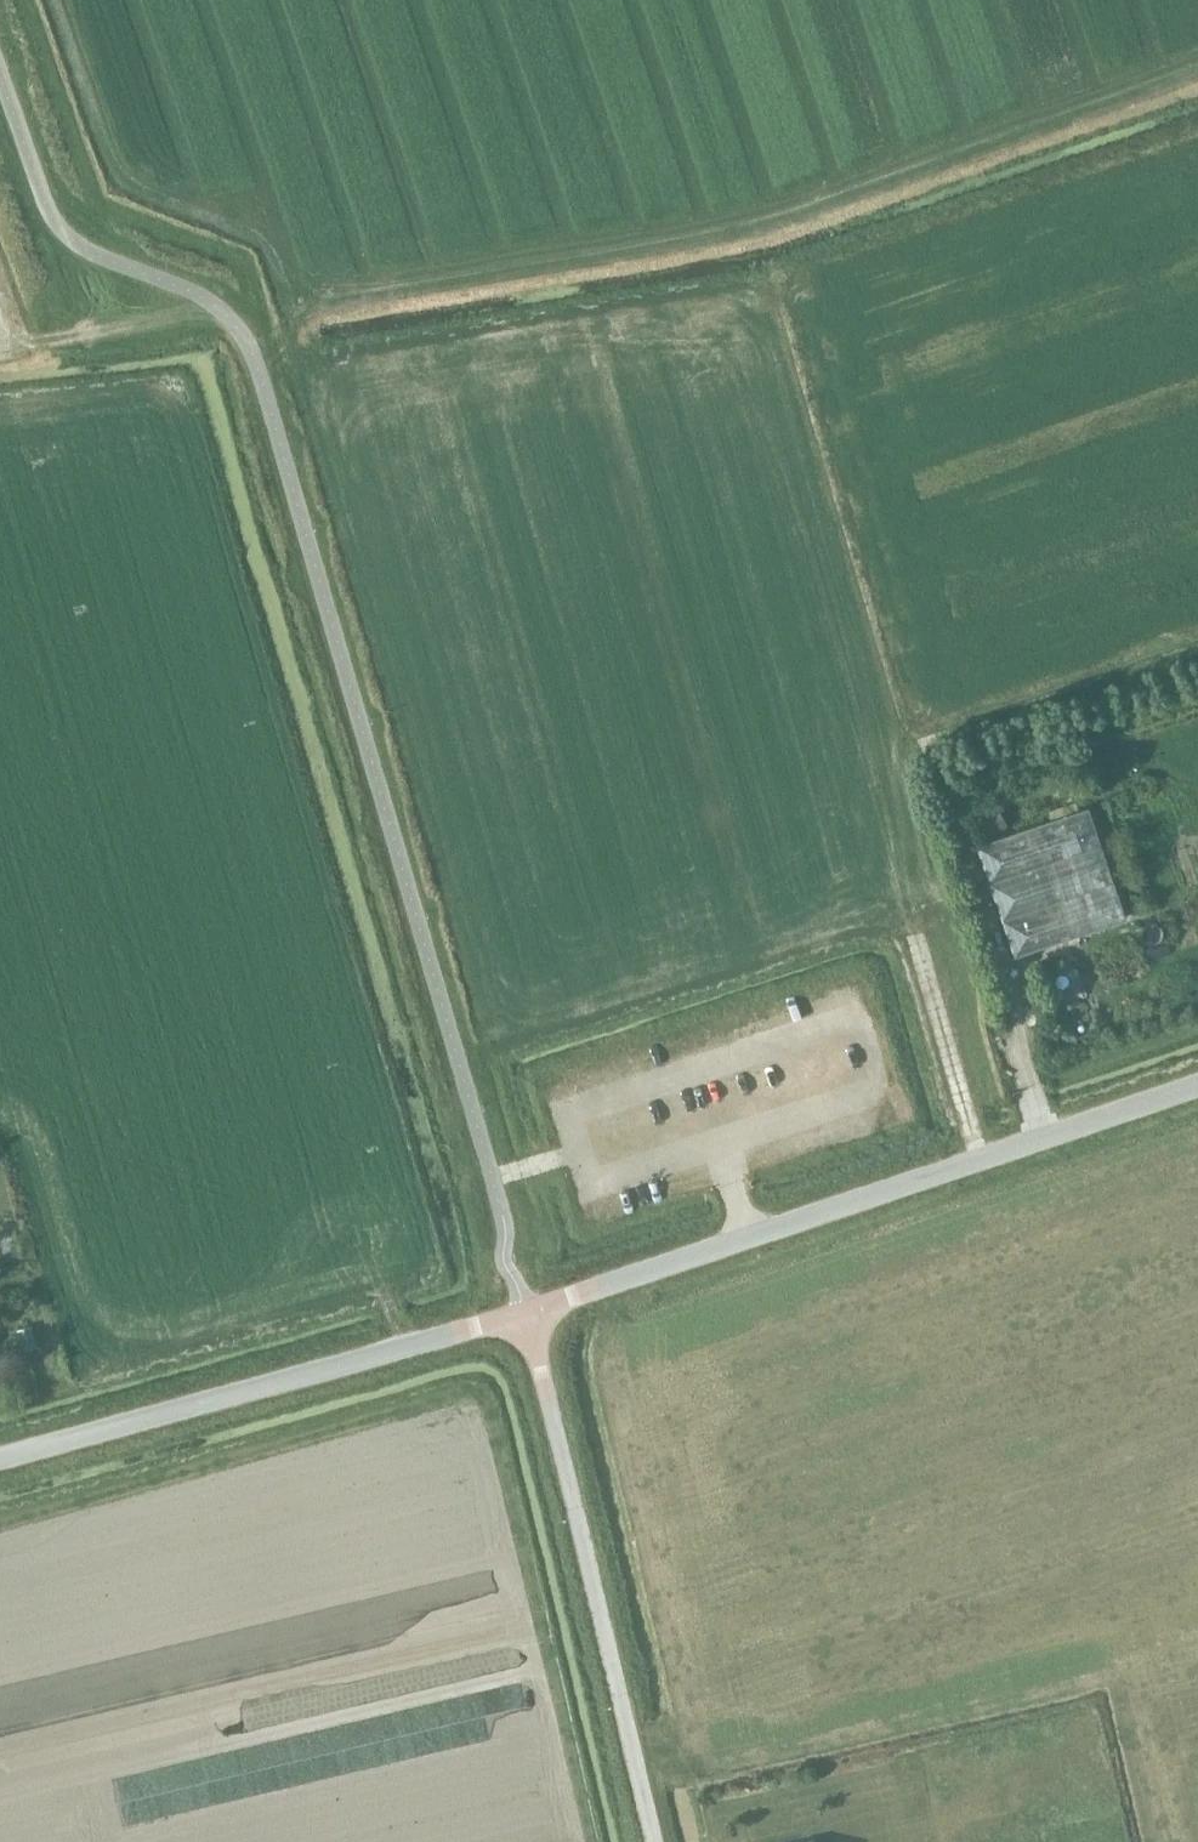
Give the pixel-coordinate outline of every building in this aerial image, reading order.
[(1014,957),(1125,919),(1087,808),(976,846),(1014,957)]
